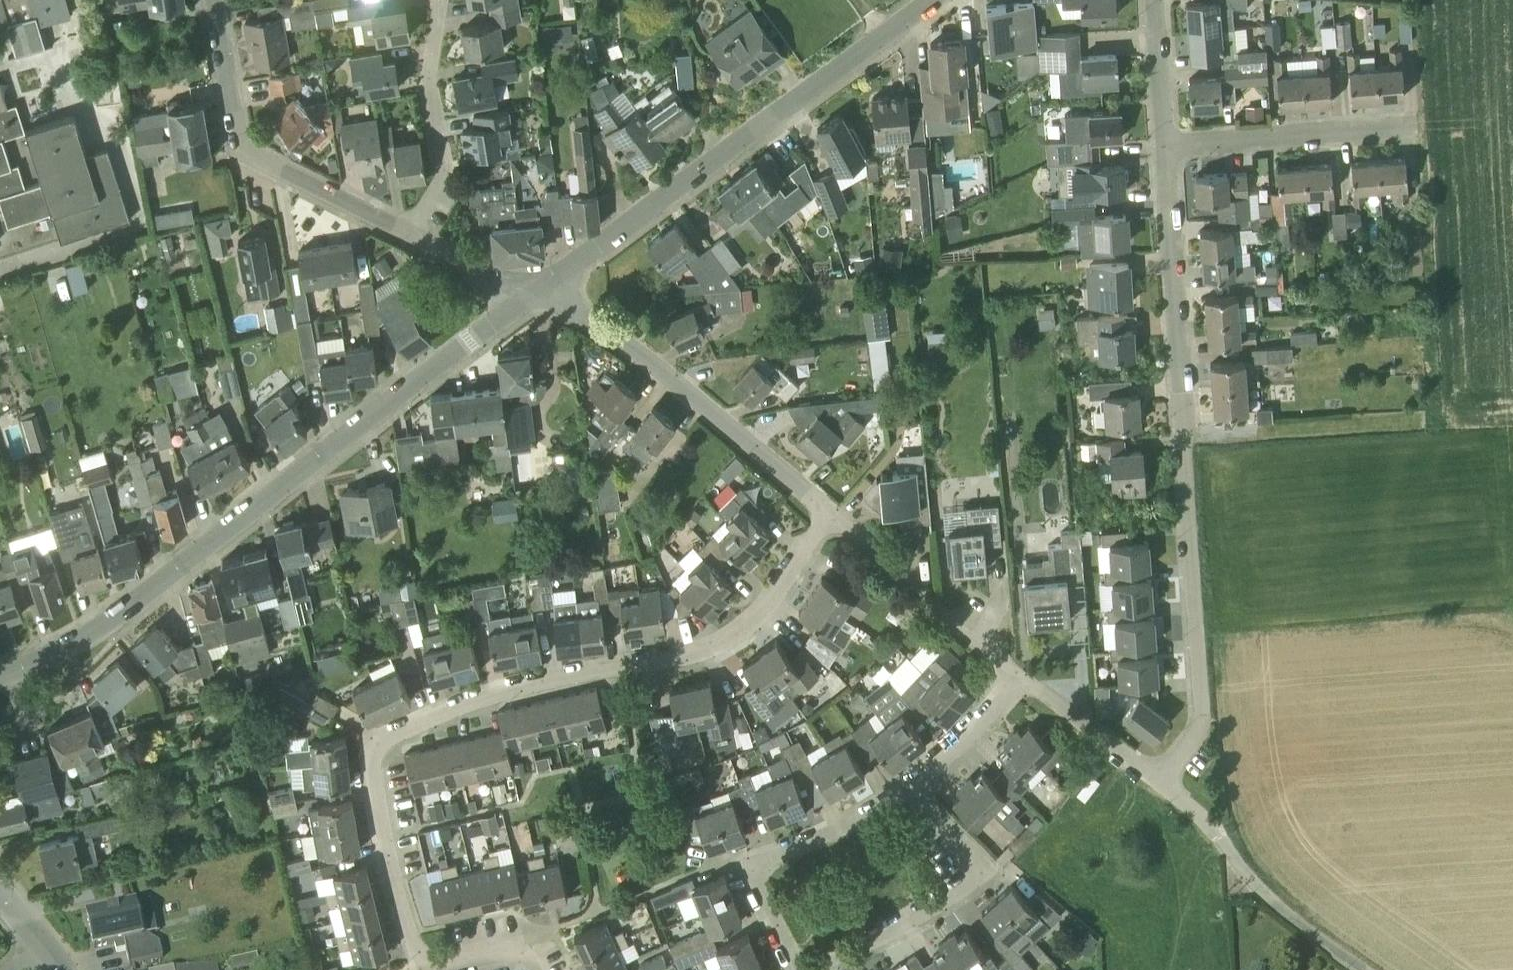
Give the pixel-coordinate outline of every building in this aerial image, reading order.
[(5,16),(17,55),(46,46),(39,23),(71,14),(71,12),(68,13),(64,0),(0,0),(0,17),(5,16)] [(102,11),(121,9),(138,7),(137,2),(148,0),(101,0),(102,11)] [(151,13),(163,11),(163,7),(185,4),(184,0),(186,0),(149,0),(151,13)] [(316,11),(314,0),(299,0),(257,6),(260,19),(245,22),(248,38),(253,37),(257,64),(289,59),(282,15),(289,14),(291,29),(318,24),(316,11)] [(332,8),(350,5),(349,0),(314,0),(316,11),(332,8)] [(491,11),(519,6),(518,0),(489,0),(491,11)] [(1081,15),(1117,14),(1116,0),(1081,0),(1081,15)] [(1190,31),(1234,28),(1234,20),(1233,7),(1247,8),(1247,0),(1217,0),(1217,1),(1187,3),(1190,31)] [(1334,22),(1332,0),(1329,0),(1318,1),(1321,46),(1337,45),(1334,22)] [(990,50),(1037,45),(1036,34),(1035,25),(1033,1),(986,6),(990,50)] [(405,7),(386,10),(386,12),(367,15),(366,3),(347,6),(350,22),(361,20),(365,42),(379,39),(379,40),(410,35),(405,7)] [(519,6),(491,11),(493,22),(463,28),(467,54),(505,48),(501,23),(521,19),(519,6)] [(332,8),(316,11),(318,24),(318,26),(334,23),(332,8)] [(1412,41),(1411,10),(1400,10),(1400,41),(1412,41)] [(757,18),(714,49),(737,82),(759,65),(763,71),(784,56),(757,18)] [(1266,34),(1267,46),(1267,51),(1280,50),(1278,19),(1265,21),(1266,34)] [(1334,22),(1337,45),(1337,47),(1352,46),(1350,21),(1334,22)] [(570,23),(551,25),(553,40),(572,38),(570,23)] [(1373,24),(1374,35),(1385,35),(1385,23),(1373,24)] [(1045,24),(1035,25),(1036,34),(1046,33),(1045,24)] [(1234,28),(1190,31),(1192,58),(1228,55),(1229,65),(1268,62),(1267,51),(1267,46),(1266,34),(1257,35),(1258,47),(1248,48),(1247,27),(1234,28)] [(1040,71),(1051,70),(1052,95),(1102,92),(1102,83),(1119,82),(1118,65),(1117,65),(1116,54),(1082,56),(1080,32),(1038,35),(1040,71)] [(969,111),(965,76),(962,40),(931,43),(933,65),(918,67),(922,115),(969,111)] [(1391,66),(1376,67),(1378,98),(1404,96),(1401,49),(1390,49),(1391,66)] [(381,50),(351,55),(355,80),(365,78),(367,92),(399,87),(395,59),(383,61),(381,50)] [(697,84),(696,51),(680,52),(681,85),(697,84)] [(1378,98),(1376,67),(1360,69),(1359,52),(1348,52),(1352,100),(1378,98)] [(1317,55),(1317,61),(1302,62),(1303,73),(1305,104),(1332,102),(1328,54),(1317,55)] [(484,63),(485,72),(456,77),(461,107),(497,100),(493,81),(517,76),(514,57),(484,63)] [(1305,104),(1303,73),(1287,74),(1286,57),(1276,58),(1279,106),(1305,104)] [(336,58),(327,59),(328,69),(338,67),(336,58)] [(1225,65),(1226,76),(1189,79),(1191,107),(1225,105),(1235,104),(1234,90),(1236,90),(1235,84),(1270,81),(1268,62),(1229,65),(1225,65)] [(138,84),(136,72),(125,74),(127,86),(138,84)] [(272,92),(297,88),(294,72),(269,76),(272,92)] [(3,108),(9,106),(0,78),(0,195),(0,198),(8,225),(52,211),(42,181),(25,187),(18,164),(11,166),(2,137),(25,129),(20,116),(14,117),(13,114),(6,117),(3,108)] [(639,108),(624,119),(609,99),(619,94),(612,80),(602,84),(602,83),(590,89),(598,107),(595,110),(606,124),(602,127),(624,158),(631,153),(638,162),(664,144),(660,139),(662,138),(642,112),(639,108)] [(674,89),(642,112),(662,138),(680,126),(682,129),(695,119),(674,89)] [(910,138),(906,94),(905,94),(905,98),(892,100),(892,96),(873,97),(877,144),(881,148),(891,147),(895,142),(895,139),(910,138)] [(335,130),(333,120),(330,102),(303,107),(295,99),(281,113),(285,117),(278,124),(301,148),(312,137),(317,141),(327,131),(335,130)] [(137,141),(207,129),(203,102),(182,105),(181,100),(168,102),(170,111),(133,117),(137,141)] [(1262,106),(1248,107),(1249,119),(1263,118),(1262,106)] [(513,137),(509,109),(474,115),(474,116),(479,115),(481,127),(463,130),(467,157),(501,151),(499,139),(513,137)] [(1001,110),(985,111),(986,125),(1002,123),(1001,110)] [(1068,114),(1069,139),(1045,140),(1047,163),(1073,161),(1097,160),(1100,160),(1099,138),(1122,137),(1120,111),(1068,114)] [(26,129),(42,181),(52,211),(61,240),(130,218),(108,147),(87,154),(75,113),(26,129)] [(865,146),(852,124),(848,126),(842,114),(818,127),(825,139),(822,140),(837,166),(865,150),(865,146)] [(348,160),(349,159),(358,158),(360,170),(385,166),(383,155),(378,128),(377,119),(341,124),(348,160)] [(575,221),(576,228),(599,225),(589,135),(588,124),(573,126),(580,193),(559,196),(562,223),(575,221)] [(391,126),(378,128),(383,155),(395,153),(400,181),(426,176),(420,139),(394,144),(391,126)] [(212,155),(207,129),(137,141),(141,166),(160,162),(158,153),(167,151),(167,148),(176,147),(178,161),(212,155)] [(549,136),(539,138),(541,152),(552,150),(549,136)] [(928,192),(924,145),(907,147),(909,173),(906,173),(906,182),(909,181),(913,219),(923,218),(924,229),(931,228),(930,217),(928,192)] [(535,170),(555,167),(552,151),(533,154),(535,170)] [(737,175),(776,225),(787,239),(805,225),(793,211),(788,215),(770,191),(779,184),(784,180),(774,168),(779,164),(768,151),(737,175)] [(511,158),(513,180),(514,187),(516,187),(516,185),(517,182),(518,180),(520,178),(522,176),(524,174),(511,158)] [(1378,160),(1381,187),(1398,186),(1399,201),(1409,200),(1405,158),(1378,160)] [(786,193),(779,184),(770,191),(788,215),(793,211),(818,191),(805,160),(790,172),(799,183),(786,193)] [(1124,165),(1097,166),(1097,160),(1073,161),(1074,193),(1065,194),(1066,206),(1087,205),(1096,204),(1095,192),(1125,192),(1125,190),(1124,190),(1123,166),(1124,166),(1124,165)] [(1351,162),(1355,204),(1366,203),(1364,189),(1381,187),(1378,160),(1351,162)] [(876,161),(866,162),(867,180),(877,179),(876,161)] [(1304,166),(1307,193),(1324,192),(1325,206),(1335,206),(1331,164),(1304,166)] [(1273,215),(1274,225),(1276,251),(1291,250),(1288,219),(1293,219),(1291,194),(1307,193),(1304,166),(1277,168),(1279,193),(1271,193),(1272,201),(1273,215)] [(832,171),(814,178),(829,215),(847,207),(832,171)] [(1258,191),(1248,192),(1247,172),(1227,174),(1227,173),(1196,175),(1197,201),(1218,199),(1219,219),(1220,219),(1259,216),(1258,202),(1258,191)] [(766,234),(776,225),(737,175),(719,189),(728,201),(715,211),(727,226),(740,215),(749,227),(756,222),(766,234)] [(492,218),(496,252),(496,255),(503,254),(503,258),(521,256),(511,180),(502,181),(504,201),(490,203),(492,218)] [(513,180),(511,180),(521,256),(538,254),(537,250),(544,249),(540,222),(549,221),(551,224),(562,223),(559,196),(558,188),(546,189),(546,193),(546,194),(544,196),(541,199),(543,205),(524,207),(516,208),(514,187),(513,180)] [(953,190),(928,192),(930,217),(954,206),(953,190)] [(1259,216),(1273,215),(1272,201),(1258,202),(1259,216)] [(489,202),(479,202),(480,223),(491,222),(489,202)] [(1126,226),(1125,216),(1126,215),(1126,214),(1088,217),(1087,205),(1066,206),(1051,207),(1053,225),(1083,223),(1083,229),(1096,229),(1097,244),(1128,243),(1127,226),(1126,226)] [(176,223),(194,220),(192,206),(173,209),(176,223)] [(1410,206),(1411,218),(1421,217),(1422,217),(1421,206),(1420,206),(1410,206)] [(1347,231),(1345,211),(1332,212),(1334,237),(1347,236),(1347,231)] [(1361,211),(1347,212),(1348,225),(1362,224),(1361,211)] [(40,219),(43,228),(55,224),(52,215),(40,219)] [(1273,215),(1259,216),(1220,219),(1221,228),(1200,230),(1202,253),(1235,251),(1234,240),(1263,238),(1262,226),(1274,225),(1273,215)] [(960,235),(957,216),(946,218),(949,237),(960,235)] [(212,253),(223,251),(219,231),(232,228),(229,217),(206,222),(212,253)] [(682,255),(695,273),(706,264),(725,288),(739,287),(728,272),(709,246),(698,255),(695,251),(696,250),(676,224),(648,244),(666,267),(682,255)] [(155,233),(153,233),(146,235),(147,236),(149,245),(158,243),(155,233)] [(160,237),(163,247),(172,244),(169,234),(160,237)] [(280,291),(273,254),(268,255),(264,236),(238,241),(244,273),(256,271),(261,295),(280,291)] [(709,246),(728,272),(740,263),(722,237),(709,246)] [(325,247),(330,279),(357,274),(352,242),(325,247)] [(900,270),(903,248),(881,245),(878,267),(880,267),(896,269),(900,270)] [(299,251),(301,266),(304,283),(330,279),(325,247),(299,251)] [(1235,251),(1202,253),(1204,277),(1252,273),(1251,263),(1236,264),(1235,251)] [(375,263),(383,276),(393,269),(385,256),(375,263)] [(1076,266),(1076,257),(1061,258),(1061,267),(1076,266)] [(86,259),(45,270),(50,292),(75,286),(76,292),(93,287),(86,259)] [(872,274),(870,262),(856,264),(858,276),(872,274)] [(1119,303),(1131,303),(1131,294),(1128,294),(1128,286),(1130,286),(1129,262),(1090,264),(1091,281),(1099,280),(1100,304),(1114,304),(1114,305),(1119,304),(1119,303)] [(1262,271),(1263,281),(1275,280),(1274,271),(1262,271)] [(392,279),(391,277),(374,288),(379,322),(385,318),(409,353),(432,337),(420,319),(424,316),(413,299),(416,297),(401,274),(392,279)] [(704,291),(709,290),(701,280),(677,282),(685,292),(704,291)] [(358,284),(362,310),(376,308),(372,282),(358,284)] [(1277,285),(1256,286),(1256,295),(1277,294),(1277,285)] [(715,312),(741,309),(739,287),(725,288),(709,290),(704,291),(708,301),(665,321),(676,346),(705,332),(699,320),(715,312)] [(1331,305),(1340,301),(1336,289),(1327,292),(1331,305)] [(1205,297),(1207,320),(1240,318),(1238,304),(1254,303),(1253,293),(1205,297)] [(306,294),(291,297),(296,322),(310,319),(306,294)] [(284,303),(266,306),(270,329),(294,325),(291,308),(285,309),(284,303)] [(891,336),(886,304),(864,306),(868,339),(885,337),(891,336)] [(380,332),(376,308),(362,310),(366,334),(380,332)] [(1092,342),(1093,355),(1100,354),(1100,357),(1135,355),(1133,327),(1125,328),(1124,316),(1128,315),(1128,314),(1093,316),(1077,318),(1079,343),(1092,342)] [(317,318),(311,319),(314,336),(320,335),(317,318)] [(1058,318),(1048,318),(1049,330),(1058,330),(1058,318)] [(1240,318),(1207,320),(1209,344),(1257,340),(1256,330),(1241,331),(1240,318)] [(311,319),(310,319),(296,322),(302,356),(317,353),(315,340),(314,336),(311,319)] [(1317,344),(1316,334),(1316,331),(1292,333),(1293,346),(1317,344)] [(885,337),(868,339),(874,388),(890,380),(885,337)] [(929,340),(930,357),(951,355),(949,338),(929,340)] [(345,349),(346,359),(350,381),(351,381),(378,377),(373,345),(345,349)] [(508,440),(509,452),(531,450),(530,438),(533,437),(528,400),(531,400),(529,384),(536,383),(531,347),(514,350),(512,347),(509,346),(506,346),(503,348),(502,351),(498,352),(503,387),(501,387),(508,440)] [(787,349),(789,363),(816,359),(814,346),(787,349)] [(1211,363),(1213,388),(1246,386),(1261,385),(1259,361),(1293,358),(1292,346),(1251,349),(1252,361),(1245,362),(1245,361),(1211,363)] [(346,359),(345,349),(319,353),(325,394),(353,390),(351,381),(350,381),(346,359)] [(774,364),(762,352),(734,383),(753,401),(769,383),(786,399),(800,385),(776,362),(774,364)] [(235,366),(233,367),(231,359),(218,362),(220,370),(219,370),(225,397),(241,393),(235,366)] [(161,400),(174,396),(168,373),(154,377),(161,400)] [(610,448),(622,433),(626,427),(618,421),(630,406),(628,404),(636,394),(615,377),(607,387),(598,380),(589,391),(607,405),(597,417),(607,425),(589,445),(592,468),(593,468),(610,448)] [(292,383),(300,393),(307,387),(300,378),(292,383)] [(1120,379),(1088,381),(1089,398),(1104,397),(1106,426),(1140,423),(1138,393),(1122,394),(1120,379)] [(294,403),(298,399),(286,384),(273,394),(285,409),(266,423),(285,448),(308,431),(296,416),(301,412),(294,403)] [(1214,412),(1248,410),(1246,386),(1213,388),(1214,412)] [(512,469),(509,452),(508,440),(501,387),(452,393),(457,428),(456,428),(458,441),(474,439),(473,426),(492,423),(494,442),(490,442),(491,450),(487,450),(488,457),(496,456),(498,471),(512,469)] [(457,428),(452,393),(431,395),(437,439),(423,440),(422,432),(395,435),(399,468),(460,460),(458,441),(456,428),(457,428)] [(810,402),(818,413),(797,437),(820,457),(840,434),(849,442),(865,423),(854,414),(857,411),(882,408),(880,395),(810,402)] [(642,435),(656,447),(674,423),(653,407),(636,430),(628,424),(626,427),(622,433),(635,444),(642,435)] [(1272,407),(1256,408),(1257,421),(1273,420),(1272,407)] [(192,414),(227,478),(230,476),(231,478),(239,474),(238,472),(250,465),(235,437),(234,438),(226,423),(213,430),(206,418),(209,416),(205,408),(192,414)] [(22,418),(27,433),(40,429),(36,414),(22,418)] [(227,478),(192,414),(183,419),(195,440),(183,447),(191,461),(188,463),(203,491),(216,484),(217,486),(225,481),(224,480),(227,478)] [(160,448),(173,445),(166,421),(153,425),(160,448)] [(1097,457),(1098,480),(1112,479),(1113,494),(1145,491),(1143,464),(1146,464),(1145,451),(1142,451),(1142,450),(1124,451),(1124,439),(1078,442),(1079,458),(1097,457)] [(153,501),(141,460),(139,452),(138,448),(127,452),(141,504),(153,501)] [(113,479),(107,460),(104,449),(79,456),(92,501),(101,529),(114,574),(145,565),(135,533),(118,538),(110,510),(112,509),(104,482),(113,479)] [(166,494),(160,471),(156,471),(153,457),(147,459),(144,451),(139,452),(141,460),(153,501),(153,502),(155,501),(163,531),(187,525),(179,495),(177,495),(176,491),(166,494)] [(570,452),(555,454),(557,471),(572,469),(570,452)] [(736,473),(745,464),(737,455),(728,464),(736,473)] [(578,493),(592,491),(588,457),(574,459),(578,493)] [(898,471),(879,473),(879,476),(863,494),(866,498),(868,500),(871,503),(873,505),(877,508),(879,510),(883,512),(887,515),(892,517),(896,519),(901,520),(906,522),(914,523),(917,523),(917,521),(911,521),(910,516),(913,516),(913,510),(911,510),(911,507),(930,506),(925,459),(897,461),(898,471)] [(592,471),(595,496),(616,492),(613,468),(592,471)] [(348,529),(396,520),(389,484),(367,488),(368,491),(360,492),(359,489),(342,493),(348,529)] [(768,531),(759,522),(767,514),(741,487),(718,510),(732,524),(733,524),(761,553),(767,546),(760,539),(768,531)] [(494,519),(518,516),(516,498),(492,501),(494,519)] [(985,545),(1002,543),(998,503),(981,504),(981,502),(980,502),(980,504),(963,506),(965,527),(950,528),(950,524),(948,524),(953,571),(987,568),(985,545)] [(692,506),(682,519),(692,526),(702,514),(692,506)] [(318,606),(315,592),(307,594),(298,557),(313,553),(312,546),(336,539),(330,516),(303,523),(302,520),(294,522),(293,519),(275,524),(293,596),(299,622),(313,619),(310,608),(318,606)] [(63,559),(73,557),(81,587),(94,583),(95,586),(104,583),(103,580),(107,579),(98,548),(97,549),(88,518),(72,522),(70,518),(53,524),(63,559)] [(705,542),(723,560),(731,552),(746,567),(761,553),(733,524),(732,524),(719,538),(714,533),(705,542)] [(1067,578),(1084,577),(1079,529),(1079,530),(1061,532),(1062,544),(1048,545),(1050,557),(1043,558),(1045,579),(1024,581),(1028,623),(1071,620),(1067,578)] [(1103,544),(1110,544),(1112,569),(1130,568),(1150,566),(1148,540),(1128,542),(1127,530),(1102,531),(1103,544)] [(715,568),(723,560),(705,542),(698,550),(703,555),(689,570),(695,576),(723,604),(729,598),(722,591),(730,583),(715,568)] [(55,567),(49,548),(36,552),(33,544),(11,551),(17,571),(18,570),(20,578),(30,574),(41,608),(67,600),(56,566),(55,567)] [(244,555),(254,592),(281,585),(274,561),(270,562),(266,549),(244,555)] [(11,580),(10,580),(8,573),(17,571),(11,551),(1,554),(4,566),(0,567),(0,613),(8,611),(10,617),(9,617),(9,618),(22,614),(11,580)] [(224,622),(228,639),(235,664),(271,654),(263,626),(254,592),(244,555),(222,561),(225,575),(223,575),(230,599),(247,594),(248,598),(243,599),(247,615),(224,622)] [(591,566),(592,578),(605,576),(603,564),(591,566)] [(869,576),(863,571),(858,567),(852,575),(857,579),(863,584),(869,576)] [(1105,582),(1113,582),(1114,607),(1132,606),(1152,605),(1150,579),(1131,580),(1130,568),(1112,569),(1105,570),(1105,582)] [(538,575),(542,607),(554,606),(555,618),(554,618),(557,651),(581,649),(577,615),(575,600),(563,601),(553,602),(553,594),(551,582),(553,582),(552,574),(538,575)] [(530,609),(542,607),(538,575),(526,578),(530,609)] [(605,576),(592,578),(595,597),(596,601),(598,601),(608,599),(607,591),(605,576)] [(676,608),(677,614),(684,612),(693,604),(708,619),(723,604),(695,576),(680,590),(674,584),(668,590),(667,590),(676,608)] [(810,594),(842,616),(848,607),(861,615),(874,596),(847,578),(846,580),(847,580),(847,579),(853,582),(846,592),(822,577),(810,594)] [(207,645),(228,639),(224,622),(212,579),(195,584),(196,588),(190,589),(204,640),(193,643),(202,674),(214,670),(211,658),(207,645)] [(504,581),(506,591),(513,590),(511,580),(504,581)] [(399,583),(400,587),(402,598),(414,596),(411,581),(399,583)] [(556,589),(558,601),(579,598),(577,586),(556,589)] [(659,587),(638,590),(639,599),(640,599),(645,638),(655,637),(654,627),(665,625),(664,616),(677,614),(676,608),(667,590),(659,591),(659,587)] [(640,599),(639,599),(620,602),(619,589),(607,591),(608,599),(611,622),(623,621),(626,641),(645,638),(640,599)] [(804,642),(828,665),(855,624),(842,616),(810,594),(799,612),(823,627),(815,638),(809,634),(804,642)] [(474,597),(478,620),(487,619),(490,618),(486,597),(485,595),(474,597)] [(299,622),(293,596),(278,600),(285,627),(299,623),(299,622)] [(414,596),(402,598),(408,622),(419,619),(414,596)] [(466,623),(478,620),(474,597),(461,599),(466,623)] [(408,622),(402,598),(390,600),(381,602),(383,613),(392,610),(396,626),(408,622)] [(1133,619),(1132,606),(1114,607),(1107,608),(1108,620),(1115,620),(1117,645),(1135,644),(1155,643),(1153,617),(1133,619)] [(534,623),(532,611),(509,615),(517,660),(542,655),(536,623),(534,623)] [(606,646),(602,612),(577,615),(581,649),(606,646)] [(509,615),(490,618),(487,619),(490,631),(489,632),(495,664),(517,660),(509,615)] [(915,615),(907,625),(914,630),(922,620),(915,615)] [(202,674),(193,643),(177,647),(162,628),(160,630),(155,625),(135,642),(165,678),(177,668),(177,669),(187,666),(191,678),(202,674)] [(422,636),(425,650),(424,651),(433,683),(456,677),(447,644),(443,630),(422,636)] [(480,671),(470,638),(447,644),(456,677),(480,671)] [(760,652),(791,697),(799,691),(818,677),(804,657),(794,664),(777,640),(760,652)] [(1135,644),(1117,645),(1110,646),(1111,658),(1118,658),(1120,683),(1128,683),(1152,681),(1158,681),(1156,655),(1136,657),(1135,644)] [(928,662),(921,670),(961,707),(975,691),(954,671),(963,662),(967,667),(966,668),(967,668),(968,667),(944,645),(928,662)] [(349,650),(321,657),(325,673),(353,665),(349,650)] [(782,703),(791,697),(760,652),(743,665),(760,688),(749,696),(764,716),(782,703)] [(101,732),(116,727),(110,707),(137,684),(118,661),(102,674),(104,676),(97,683),(95,681),(94,681),(101,690),(87,701),(91,710),(101,732)] [(397,670),(375,680),(389,711),(411,701),(397,670)] [(921,670),(914,678),(901,692),(918,710),(926,702),(947,721),(961,707),(921,670)] [(248,676),(252,687),(263,683),(260,672),(248,676)] [(375,680),(353,690),(368,721),(389,711),(375,680)] [(728,706),(716,709),(710,681),(689,685),(696,721),(708,718),(711,734),(733,730),(728,706)] [(1152,681),(1128,683),(1128,695),(1134,694),(1137,697),(1123,715),(1153,739),(1169,718),(1147,701),(1153,693),(1152,681)] [(1098,684),(1100,713),(1115,712),(1113,683),(1098,684)] [(326,726),(332,715),(311,704),(283,688),(277,685),(271,686),(267,693),(278,699),(276,702),(304,717),(306,715),(326,726)] [(665,771),(674,769),(668,745),(691,740),(687,723),(696,721),(689,685),(669,689),(675,717),(664,720),(662,714),(663,713),(649,716),(657,748),(665,771)] [(582,733),(606,727),(597,688),(572,693),(582,733)] [(918,710),(901,692),(900,692),(884,705),(894,717),(886,724),(909,754),(926,741),(908,718),(918,710)] [(311,704),(332,715),(338,705),(317,693),(311,704)] [(582,733),(572,693),(548,699),(558,739),(582,733)] [(548,699),(524,705),(533,745),(558,739),(548,699)] [(241,715),(245,710),(243,704),(237,703),(233,707),(235,713),(241,715)] [(513,770),(509,751),(533,745),(524,705),(498,711),(502,731),(512,771),(513,770)] [(95,746),(120,735),(127,733),(127,725),(117,727),(116,727),(101,732),(91,710),(70,718),(95,774),(105,770),(95,746)] [(739,729),(747,727),(744,715),(736,717),(739,729)] [(893,767),(909,754),(886,724),(877,730),(867,717),(851,730),(866,752),(875,744),(893,767)] [(84,779),(95,774),(70,718),(49,727),(63,760),(73,755),(84,779)] [(753,730),(758,741),(769,736),(764,725),(753,730)] [(1041,765),(1055,751),(1052,748),(1063,736),(1051,726),(1041,736),(1030,725),(1022,733),(1018,728),(1010,736),(1041,765)] [(828,752),(846,786),(865,776),(855,759),(867,753),(866,752),(851,730),(841,735),(845,743),(828,752)] [(479,736),(488,776),(512,771),(502,731),(479,736)] [(201,734),(191,736),(193,746),(203,744),(201,734)] [(346,736),(311,740),(312,747),(285,749),(287,767),(302,766),(348,761),(346,736)] [(479,736),(454,742),(463,782),(488,776),(479,736)] [(1041,765),(1010,736),(1003,743),(1008,747),(1000,755),(1010,764),(1001,773),(1021,793),(1030,784),(1031,785),(1046,771),(1041,765)] [(828,752),(811,762),(799,739),(790,743),(808,781),(819,775),(830,796),(846,786),(828,752)] [(454,742),(429,748),(439,788),(463,782),(454,742)] [(780,748),(785,758),(768,765),(774,780),(788,815),(807,808),(798,786),(808,781),(790,743),(780,748)] [(586,757),(600,754),(598,744),(584,748),(586,757)] [(404,754),(407,764),(414,793),(439,788),(429,748),(404,754)] [(58,791),(53,772),(48,753),(15,761),(19,778),(3,782),(8,801),(0,803),(0,826),(62,809),(58,791)] [(548,756),(535,759),(538,771),(551,769),(548,756)] [(304,788),(316,787),(316,788),(350,785),(348,761),(302,766),(304,788)] [(1062,786),(1072,794),(1089,772),(1079,764),(1062,786)] [(527,773),(525,765),(513,768),(515,776),(516,775),(523,774),(527,773)] [(64,767),(53,772),(58,791),(73,787),(64,767)] [(265,773),(269,792),(271,804),(295,799),(293,787),(281,789),(277,771),(265,773)] [(738,776),(741,785),(750,808),(762,804),(769,823),(788,815),(774,780),(756,787),(750,772),(738,776)] [(1014,800),(1021,793),(1001,773),(992,782),(983,772),(975,780),(971,776),(964,783),(991,810),(1009,828),(1019,817),(1013,812),(1019,806),(1014,800)] [(113,791),(109,778),(78,787),(82,800),(113,791)] [(1083,802),(1097,783),(1089,778),(1076,796),(1083,802)] [(495,793),(504,791),(508,790),(506,782),(494,785),(495,793)] [(991,810),(964,783),(957,790),(961,794),(953,802),(976,825),(991,810)] [(750,808),(741,785),(728,790),(732,800),(715,807),(727,843),(746,836),(738,813),(750,808)] [(495,793),(497,801),(506,799),(504,791),(495,793)] [(298,811),(295,799),(271,804),(274,816),(298,811)] [(477,809),(474,799),(468,800),(470,811),(477,809)] [(319,807),(308,809),(313,832),(356,824),(352,800),(319,807)] [(432,820),(444,817),(441,801),(428,804),(432,820)] [(454,815),(452,805),(445,806),(448,817),(454,815)] [(708,850),(727,843),(715,807),(698,814),(694,805),(683,810),(692,833),(701,830),(708,850)] [(74,837),(74,836),(41,844),(49,875),(69,870),(69,868),(81,866),(81,865),(98,861),(91,833),(122,826),(119,813),(76,823),(79,836),(74,837)] [(481,817),(485,833),(497,830),(493,814),(481,817)] [(313,832),(317,855),(327,853),(328,854),(361,848),(356,824),(313,832)] [(1008,846),(1017,854),(1018,855),(1037,835),(1027,826),(1008,846)] [(453,841),(449,827),(441,829),(444,843),(453,841)] [(910,843),(904,835),(901,832),(893,838),(902,850),(910,843)] [(546,850),(544,841),(534,843),(536,853),(546,850)] [(501,900),(490,856),(488,847),(481,848),(486,869),(472,872),(480,905),(501,900)] [(526,906),(518,873),(515,861),(501,864),(498,853),(490,856),(501,900),(501,902),(502,902),(502,900),(522,895),(525,907),(526,906)] [(543,855),(535,856),(546,901),(568,896),(560,863),(546,866),(543,855)] [(287,875),(312,869),(309,856),(284,862),(287,875)] [(546,901),(535,856),(528,858),(531,869),(518,873),(526,906),(546,902),(546,904),(547,904),(546,901)] [(459,910),(448,866),(446,859),(440,861),(444,878),(430,882),(438,916),(459,910)] [(460,910),(480,905),(472,872),(459,875),(457,863),(448,866),(459,910),(459,913),(460,913),(460,910)] [(375,888),(372,888),(367,867),(334,875),(338,890),(295,900),(297,907),(311,904),(328,900),(375,888)] [(733,899),(724,875),(696,887),(692,888),(694,892),(701,911),(733,899)] [(65,902),(110,895),(107,878),(62,885),(65,902)] [(1049,925),(1046,921),(1058,911),(1035,891),(1025,899),(1012,885),(996,900),(1033,939),(1049,925)] [(375,888),(328,900),(330,907),(341,905),(345,918),(378,910),(373,889),(375,888)] [(677,899),(672,888),(651,897),(655,908),(658,907),(668,903),(677,899)] [(733,899),(701,911),(710,933),(742,920),(733,899)] [(1010,943),(1001,950),(1007,957),(1018,969),(1034,969),(1018,952),(1033,939),(996,900),(982,913),(1010,943)] [(311,904),(297,907),(300,920),(314,916),(311,904)] [(126,949),(130,965),(163,958),(160,944),(148,936),(143,937),(136,905),(87,916),(94,949),(116,944),(118,951),(126,949)] [(338,942),(385,930),(383,930),(378,910),(345,918),(348,932),(336,934),(338,942)] [(648,911),(623,923),(629,935),(654,924),(648,911)] [(583,956),(625,936),(622,930),(612,935),(605,922),(574,936),(583,956)] [(1079,955),(1097,940),(1089,929),(1070,945),(1079,955)] [(385,930),(338,942),(340,950),(351,947),(355,960),(388,952),(383,931),(385,930)] [(998,967),(996,965),(997,964),(989,953),(986,956),(967,931),(959,937),(955,932),(947,938),(970,969),(993,969),(998,967)] [(327,945),(338,942),(336,935),(326,938),(327,945)] [(748,935),(717,947),(726,969),(727,969),(758,957),(748,935)] [(629,944),(625,936),(583,956),(581,957),(582,958),(584,957),(590,969),(605,969),(624,961),(618,949),(629,944)] [(670,945),(675,957),(698,947),(693,936),(670,945)] [(947,938),(938,944),(942,949),(933,955),(944,969),(970,969),(947,938)] [(290,959),(300,958),(299,947),(289,948),(290,959)] [(675,957),(679,968),(686,965),(702,959),(698,947),(675,957)] [(259,964),(258,960),(266,959),(265,953),(232,960),(234,969),(259,964)] [(667,965),(661,954),(638,965),(640,969),(637,969),(657,969),(667,965)] [(917,954),(906,960),(912,969),(927,969),(917,954)] [(758,957),(727,969),(763,969),(758,957)] [(1007,957),(997,964),(996,965),(998,967),(1001,969),(1018,969),(1007,957)] [(624,961),(605,969),(628,969),(624,961)]
